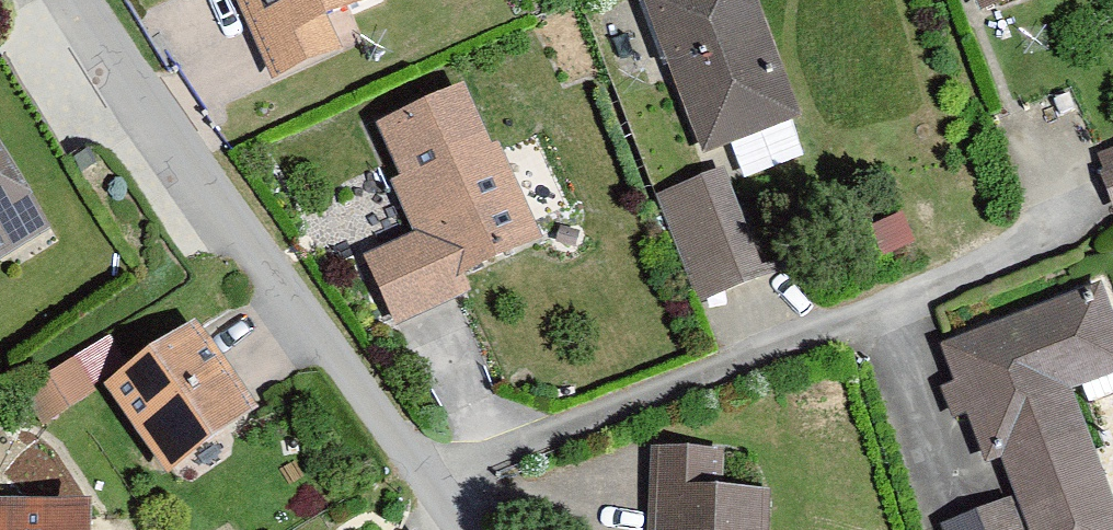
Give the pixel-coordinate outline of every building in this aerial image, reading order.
[(271,85),(341,54),(332,34),(386,10),(382,0),(233,0),(271,85)] [(701,145),(794,114),(752,0),(643,0),(701,145)] [(412,90),(373,121),(410,225),(356,246),(370,277),(391,317),(470,288),(458,262),(535,229),(451,76),(412,90)] [(52,229),(0,146),(0,261),(52,229)] [(1112,204),(1112,149),(1095,155),(1112,204)] [(766,283),(723,176),(658,202),(701,308),(766,283)] [(936,338),(949,373),(935,377),(947,410),(960,406),(972,443),(994,437),(1013,487),(1029,529),(1112,529),(1112,500),(1064,379),(1112,363),(1112,326),(1094,276),(936,338)] [(260,408),(195,319),(103,386),(168,474),(260,408)] [(768,479),(712,477),(717,442),(657,439),(645,529),(766,529),(768,479)] [(1013,487),(936,516),(941,529),(1029,529),(1013,487)] [(0,499),(0,529),(94,529),(95,503),(0,499)]
